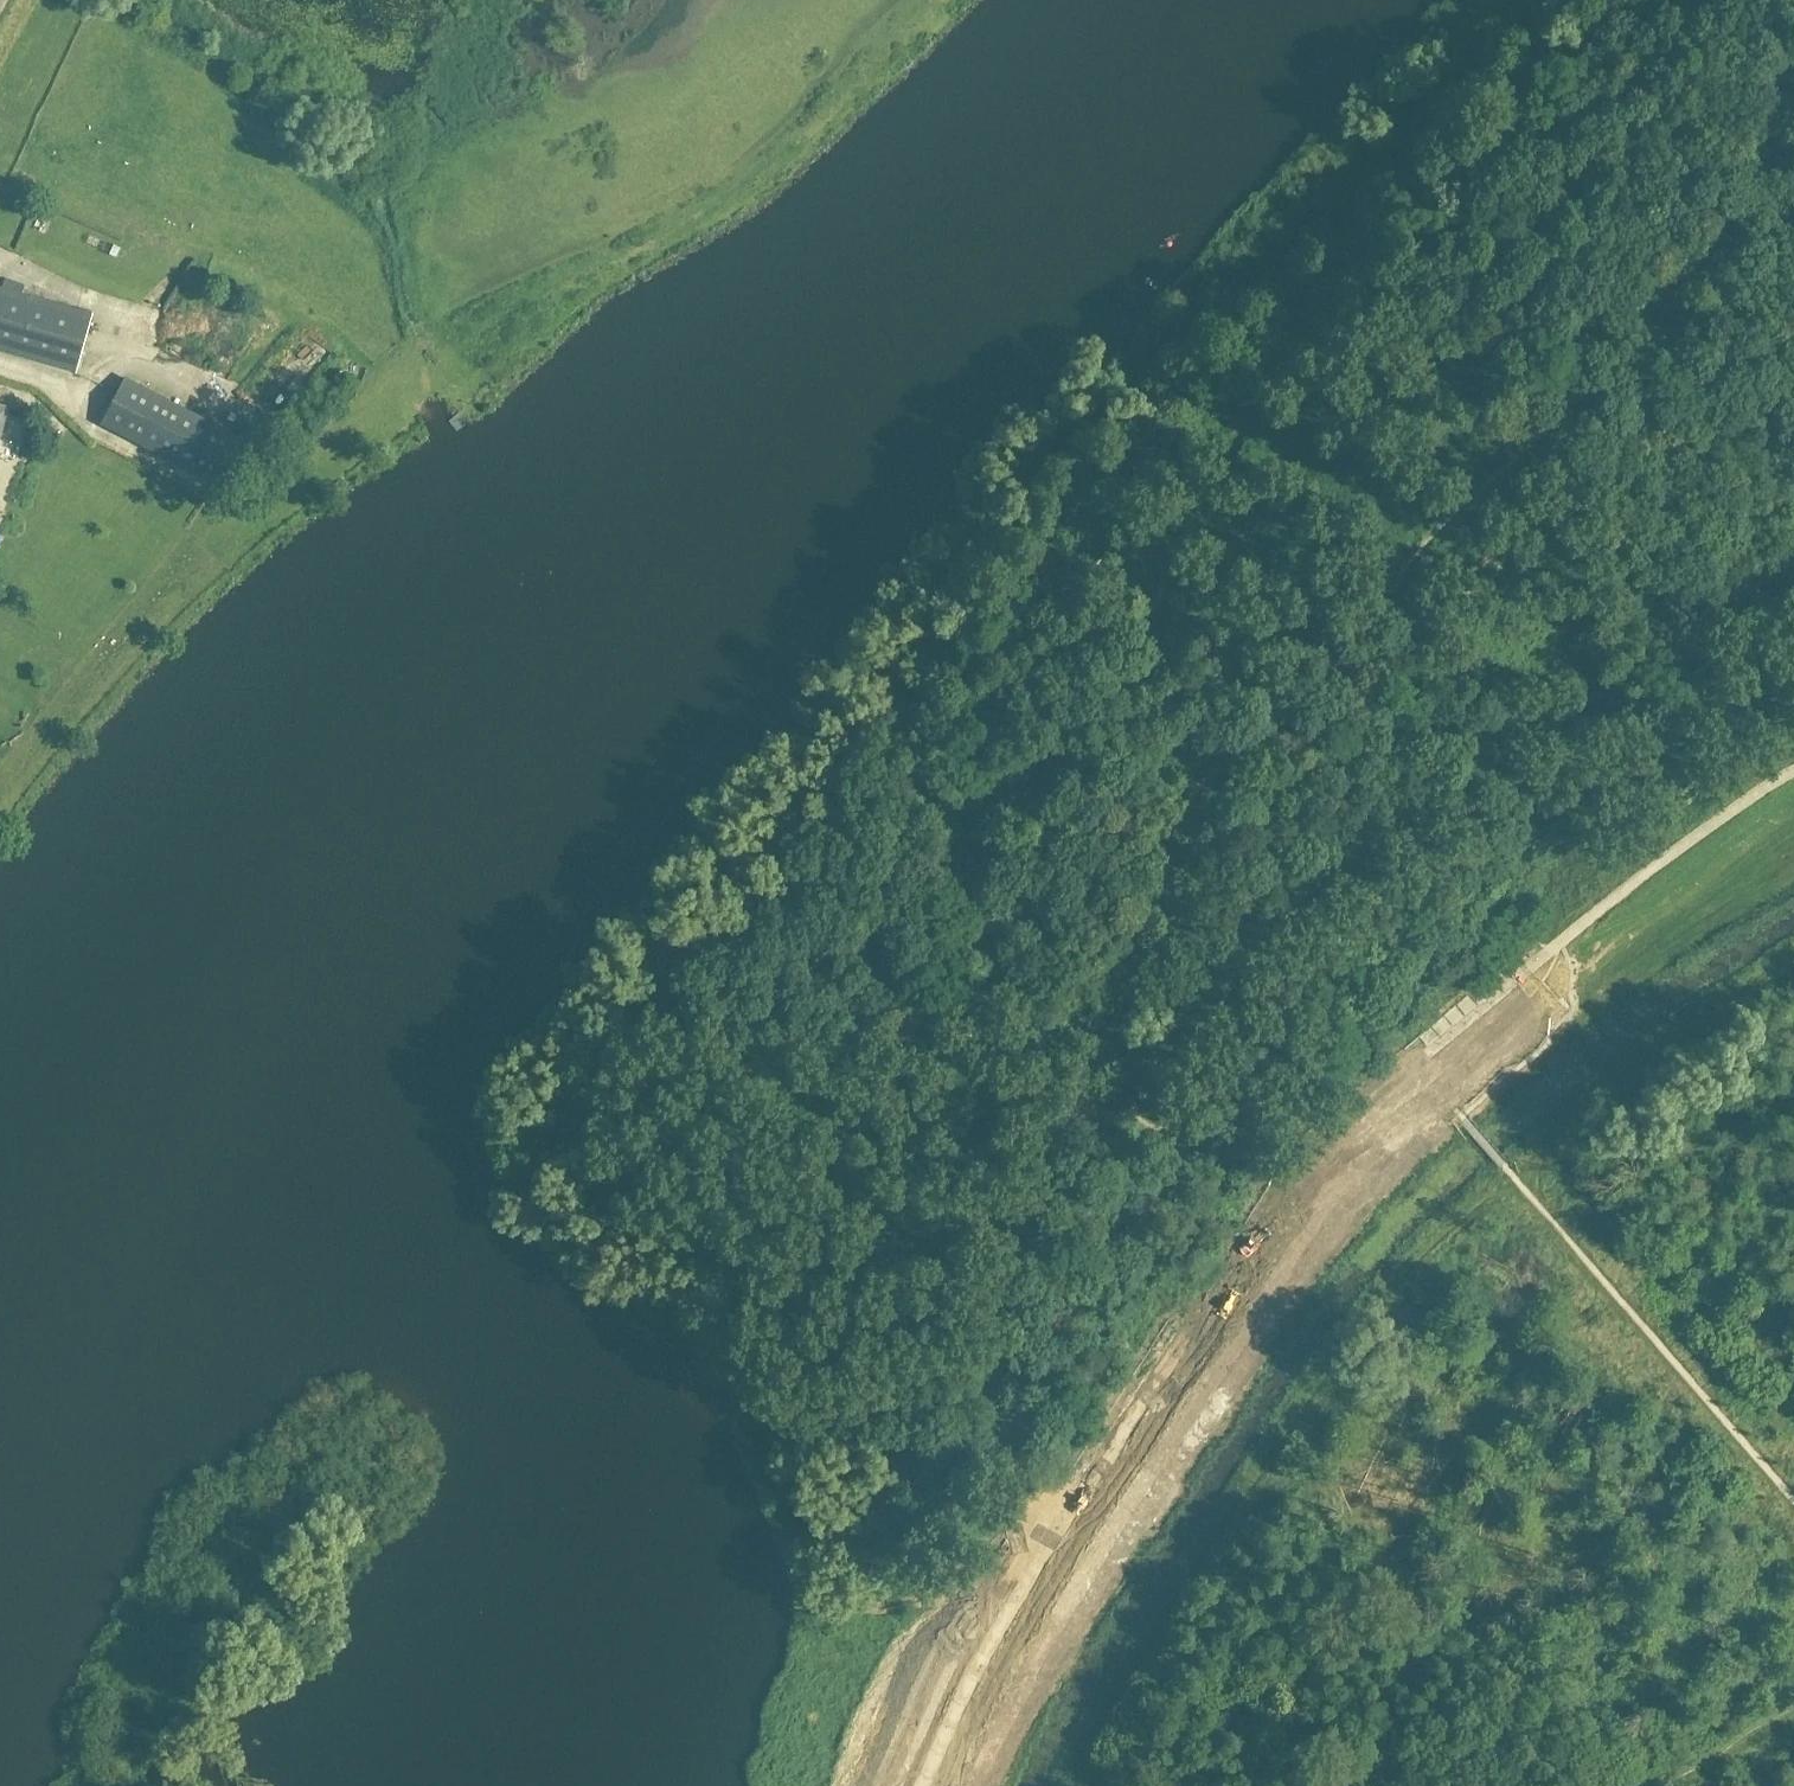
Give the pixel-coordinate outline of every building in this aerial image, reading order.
[(92,313),(22,293),(25,285),(5,279),(3,288),(0,287),(0,351),(76,373),(92,313)] [(241,440),(125,378),(101,424),(217,485),(241,440)] [(8,408),(0,405),(0,435),(8,408)]
